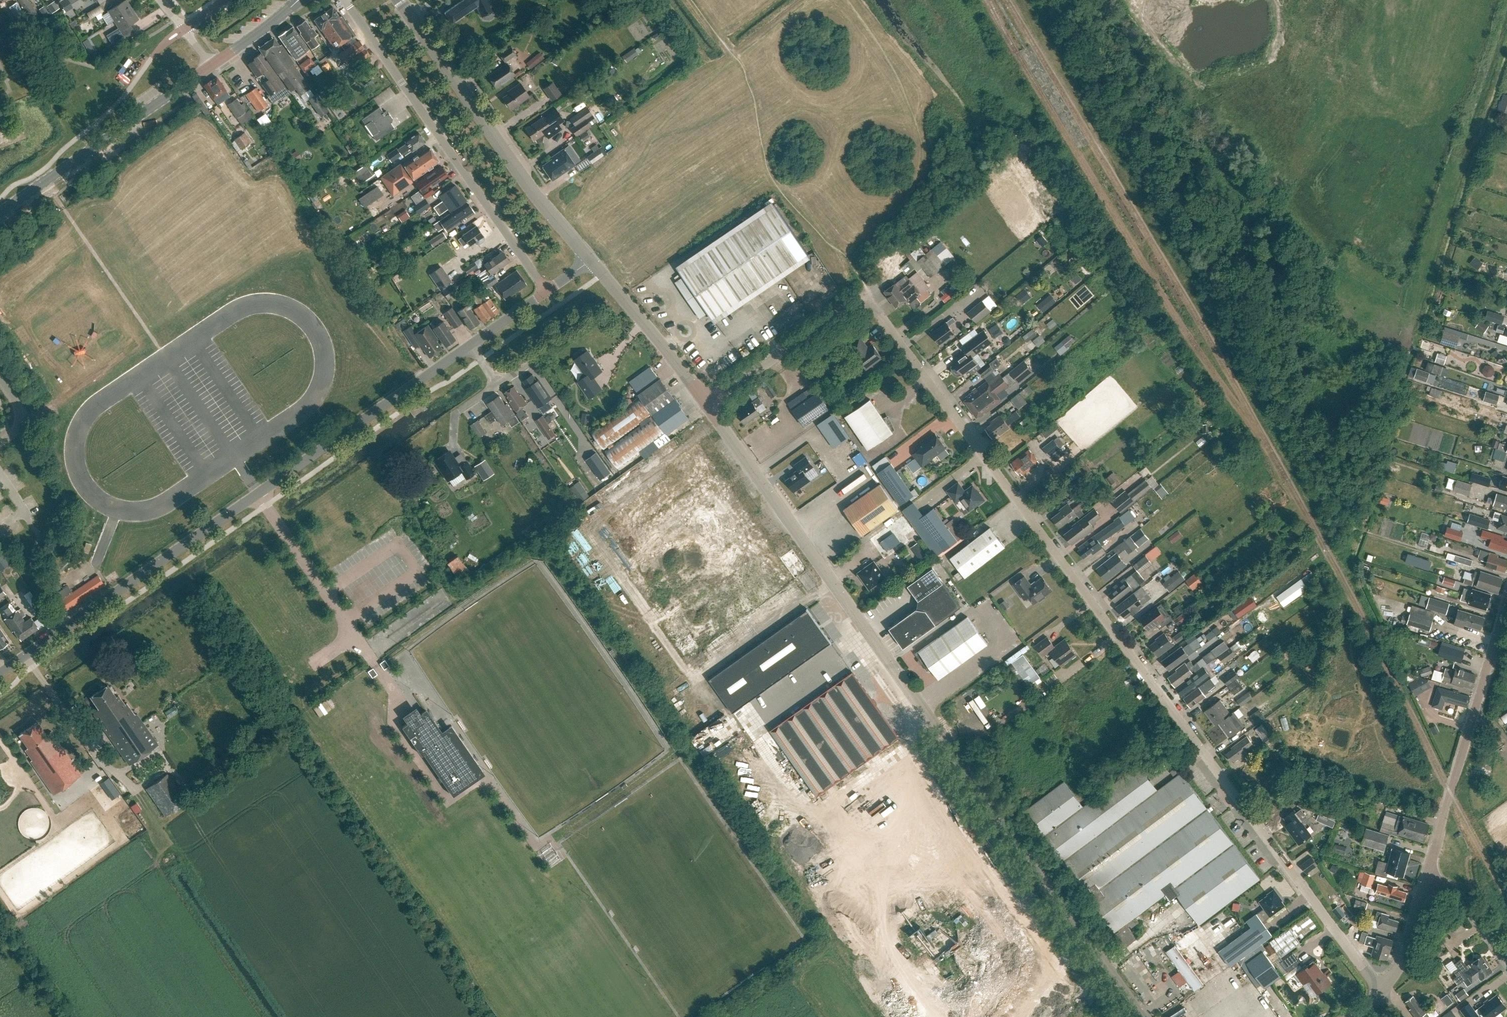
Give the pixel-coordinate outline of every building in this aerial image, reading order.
[(36,14),(27,0),(18,0),(30,18),(36,14)] [(68,0),(63,0),(59,2),(65,12),(72,7),(68,0)] [(115,21),(133,10),(126,0),(109,11),(115,21)] [(494,10),(489,0),(463,0),(444,13),(451,24),(476,6),(481,17),(482,16),(483,20),(489,20),(492,19),(495,14),(493,11),(494,10)] [(47,7),(52,15),(60,10),(54,2),(47,7)] [(10,8),(20,22),(27,17),(17,3),(10,8)] [(97,6),(86,12),(88,17),(100,12),(97,6)] [(334,8),(315,21),(335,50),(341,46),(345,52),(339,56),(345,64),(351,60),(355,67),(370,57),(360,42),(358,43),(354,37),(356,36),(342,17),(340,18),(334,8)] [(115,21),(119,28),(107,35),(114,46),(134,34),(129,26),(139,20),(133,10),(115,21)] [(307,43),(312,51),(319,46),(314,39),(317,36),(312,29),(311,30),(305,21),(304,22),(301,20),(298,23),(298,26),(297,27),(301,33),(300,34),(306,44),(307,43)] [(279,36),(295,60),(309,51),(293,28),(286,33),(285,32),(279,36)] [(274,39),(259,49),(265,57),(277,74),(283,71),(296,90),(305,83),(292,64),(293,64),(281,46),(279,47),(274,39)] [(500,55),(505,63),(516,55),(510,47),(500,55)] [(624,61),(640,52),(637,47),(621,56),(624,61)] [(524,62),(528,68),(542,59),(538,53),(524,62)] [(269,96),(267,97),(272,104),(280,98),(281,100),(289,95),(267,62),(265,61),(260,55),(254,59),(255,60),(248,65),(269,96)] [(488,77),(496,88),(515,75),(506,64),(488,77)] [(217,78),(212,82),(211,81),(204,86),(217,106),(226,100),(222,94),(226,91),(217,78)] [(552,99),(561,92),(553,81),(543,88),(552,99)] [(512,89),(513,91),(503,98),(511,110),(529,97),(520,84),(512,89)] [(268,106),(256,88),(246,95),(258,112),(268,106)] [(1506,114),(1506,94),(1500,92),(1494,110),(1506,114)] [(206,117),(210,114),(197,93),(192,96),(194,98),(206,117)] [(316,94),(309,100),(321,117),(328,111),(316,94)] [(237,98),(227,105),(236,119),(246,112),(237,98)] [(599,108),(592,113),(587,106),(570,117),(575,125),(571,128),(576,136),(592,125),(591,124),(603,116),(599,108)] [(380,107),(362,120),(365,125),(364,126),(371,137),(373,136),(376,141),(394,128),(391,123),(392,122),(393,119),(388,113),(385,115),(380,107)] [(260,128),(268,123),(262,113),(254,119),(260,128)] [(551,113),(544,118),(543,117),(526,129),(534,141),(535,140),(537,143),(540,143),(542,142),(542,138),(541,136),(544,134),(548,139),(561,130),(557,124),(558,124),(551,113)] [(579,136),(583,141),(590,136),(586,131),(579,136)] [(245,133),(233,140),(240,150),(251,142),(245,133)] [(387,155),(391,162),(401,155),(410,149),(412,151),(425,142),(418,133),(405,142),(406,143),(397,149),(397,148),(387,155)] [(587,155),(592,162),(603,154),(599,147),(587,155)] [(435,157),(429,148),(425,150),(426,151),(418,156),(416,156),(402,166),(401,164),(381,177),(383,181),(382,182),(385,186),(387,185),(394,196),(410,184),(412,180),(414,179),(429,169),(428,168),(438,161),(437,160),(436,157),(435,157)] [(542,167),(552,181),(575,165),(564,149),(552,158),(552,159),(542,167)] [(288,155),(293,162),(301,157),(297,150),(288,155)] [(366,163),(353,172),(361,183),(374,174),(368,167),(375,162),(373,159),(366,163)] [(585,160),(574,166),(577,170),(587,164),(585,160)] [(447,172),(444,167),(443,168),(441,166),(441,167),(435,172),(434,171),(422,179),(423,179),(416,184),(426,198),(434,192),(429,186),(447,174),(446,173),(447,172)] [(439,196),(442,201),(433,207),(438,215),(448,209),(450,212),(465,201),(455,185),(439,196)] [(358,199),(364,208),(383,196),(377,187),(358,199)] [(414,207),(418,214),(430,206),(425,199),(414,207)] [(466,219),(474,213),(473,211),(473,210),(471,208),(470,208),(467,203),(450,215),(449,214),(439,221),(445,230),(450,227),(453,227),(463,221),(464,221),(465,220),(466,219)] [(676,284),(699,317),(708,312),(713,320),(809,255),(775,204),(679,270),(684,277),(676,284)] [(394,211),(401,222),(409,216),(402,205),(394,211)] [(585,232),(592,241),(602,233),(595,224),(585,232)] [(483,237),(483,236),(476,226),(463,235),(463,236),(458,239),(463,246),(468,243),(470,246),(475,242),(476,244),(477,244),(479,244),(483,241),(484,240),(484,238),(483,237)] [(432,239),(436,245),(446,238),(442,232),(432,239)] [(1042,247),(1047,243),(1041,236),(1036,240),(1042,247)] [(945,265),(932,249),(917,261),(930,277),(945,265)] [(482,282),(487,288),(497,281),(492,273),(509,261),(502,252),(485,264),(489,270),(478,278),(482,283),(482,282)] [(1478,270),(1483,263),(1475,257),(1469,264),(1478,270)] [(907,275),(915,269),(908,261),(901,267),(907,275)] [(463,269),(467,274),(478,267),(474,262),(463,269)] [(438,264),(425,273),(437,289),(449,281),(438,264)] [(495,285),(505,299),(527,284),(517,270),(495,285)] [(1073,278),(1078,275),(1074,270),(1070,273),(1073,278)] [(885,292),(895,307),(906,300),(912,309),(916,309),(919,307),(920,303),(916,299),(929,289),(917,273),(901,285),(899,282),(885,292)] [(453,283),(441,292),(447,301),(460,292),(453,283)] [(836,283),(820,284),(821,297),(837,296),(836,283)] [(954,297),(961,291),(955,283),(950,288),(951,289),(949,291),(954,297)] [(1022,305),(1032,297),(1025,289),(1016,296),(1022,305)] [(479,306),(474,309),(484,323),(499,312),(490,299),(486,301),(483,298),(482,299),(478,293),(473,297),(479,306)] [(1044,311),(1056,302),(1051,295),(1039,304),(1044,311)] [(982,300),(967,312),(976,323),(991,311),(982,300)] [(457,312),(470,329),(479,323),(467,305),(457,312)] [(451,308),(443,313),(454,328),(461,323),(451,308)] [(1484,309),(1482,318),(1499,323),(1501,314),(1484,309)] [(948,326),(955,321),(952,318),(931,333),(939,345),(954,335),(948,326)] [(1052,328),(1056,324),(1053,320),(1048,323),(1052,328)] [(1483,333),(1488,326),(1480,320),(1475,327),(1483,333)] [(429,324),(445,346),(455,339),(442,322),(438,325),(436,323),(435,324),(433,321),(429,324)] [(421,344),(429,357),(442,349),(437,340),(438,339),(428,325),(416,333),(411,326),(404,331),(415,348),(421,344)] [(957,376),(961,374),(977,363),(972,357),(992,342),(983,330),(962,346),(967,353),(953,364),(950,367),(951,371),(953,374),(957,376)] [(1027,343),(1037,335),(1032,330),(1023,337),(1027,343)] [(1456,348),(1460,336),(1444,331),(1440,343),(1456,348)] [(1040,335),(1027,346),(1032,352),(1045,342),(1040,335)] [(1066,348),(1075,342),(1070,335),(1061,342),(1066,348)] [(873,344),(868,348),(860,337),(850,345),(857,356),(866,369),(882,357),(873,344)] [(1428,351),(1431,343),(1424,341),(1421,349),(1428,351)] [(578,382),(589,398),(602,389),(593,377),(602,371),(588,351),(586,353),(585,351),(583,350),(576,355),(576,358),(577,359),(575,361),(586,376),(578,382)] [(1444,365),(1446,356),(1438,353),(1435,362),(1444,365)] [(995,357),(979,370),(984,378),(994,370),(992,368),(999,362),(995,357)] [(1024,361),(1015,368),(1021,376),(1030,369),(1024,361)] [(1425,361),(1422,369),(1444,377),(1447,368),(1425,361)] [(1480,372),(1487,377),(1493,369),(1485,364),(1480,372)] [(660,379),(651,367),(630,382),(639,394),(639,395),(640,397),(591,432),(604,450),(608,447),(609,448),(605,451),(618,469),(655,442),(659,448),(671,439),(667,434),(689,418),(660,379)] [(1414,378),(1426,382),(1429,373),(1417,368),(1414,378)] [(1008,387),(1001,377),(998,374),(987,382),(966,398),(967,400),(964,402),(976,417),(978,415),(980,417),(986,412),(1001,401),(999,399),(997,396),(1008,387)] [(528,388),(526,389),(539,407),(552,399),(540,382),(539,383),(533,375),(523,381),(528,388)] [(778,395),(770,385),(764,389),(772,399),(778,395)] [(1020,392),(1025,398),(1033,392),(1028,386),(1020,392)] [(1482,396),(1484,391),(1470,386),(1468,391),(1482,396)] [(505,394),(511,403),(510,403),(518,414),(517,415),(522,422),(529,417),(526,413),(525,414),(521,409),(528,405),(522,397),(521,397),(515,387),(505,394)] [(1442,391),(1432,388),(1430,394),(1440,398),(1442,391)] [(1496,405),(1499,396),(1486,391),(1483,401),(1496,405)] [(788,403),(793,410),(804,426),(829,409),(817,393),(809,399),(804,392),(788,403)] [(1018,410),(1027,403),(1019,393),(1010,400),(1018,410)] [(1078,401),(1085,409),(1092,403),(1086,395),(1078,401)] [(509,422),(512,428),(520,423),(508,405),(506,406),(500,397),(488,405),(493,412),(485,417),(491,425),(496,422),(495,420),(497,419),(502,426),(509,422)] [(753,404),(738,414),(745,424),(760,413),(756,408),(763,403),(759,397),(752,402),(753,404)] [(845,417),(868,450),(893,433),(892,431),(894,430),(888,417),(884,419),(870,399),(845,417)] [(1003,420),(1000,415),(990,423),(991,425),(985,429),(992,438),(998,434),(999,435),(1009,428),(1008,426),(1020,416),(1016,411),(1003,420)] [(582,423),(589,424),(591,413),(584,412),(582,423)] [(812,423),(828,448),(846,437),(830,412),(812,423)] [(556,436),(543,417),(536,422),(549,441),(556,436)] [(471,425),(479,438),(486,433),(478,420),(471,425)] [(1056,421),(1049,426),(1053,431),(1060,426),(1056,421)] [(1217,437),(1230,426),(1225,421),(1213,432),(1217,437)] [(913,455),(922,467),(932,459),(931,457),(945,447),(942,443),(943,441),(940,438),(938,438),(935,434),(924,442),(923,441),(917,446),(920,450),(913,455)] [(1053,440),(1043,448),(1050,457),(1051,456),(1056,462),(1065,455),(1060,449),(1060,448),(1063,445),(1057,437),(1054,440),(1053,440)] [(1506,453),(1506,447),(1497,444),(1496,448),(1506,452),(1506,453)] [(1504,461),(1506,453),(1506,452),(1495,449),(1494,453),(1500,454),(1498,460),(1504,461)] [(1022,475),(1039,463),(1029,450),(1012,462),(1014,464),(1012,466),(1018,474),(1020,473),(1022,475)] [(459,466),(449,451),(435,460),(448,480),(461,471),(467,479),(475,474),(466,461),(459,466)] [(611,473),(596,453),(586,460),(600,480),(611,473)] [(886,456),(873,466),(878,473),(900,505),(914,496),(886,456)] [(786,480),(794,492),(810,481),(805,473),(814,467),(806,457),(795,465),(799,471),(786,480)] [(481,458),(470,466),(480,480),(491,472),(481,458)] [(911,473),(919,467),(912,458),(904,464),(911,473)] [(1452,473),(1455,464),(1439,459),(1436,469),(1452,473)] [(1121,482),(1112,471),(1105,476),(1113,487),(1121,482)] [(1491,478),(1472,472),(1469,481),(1488,486),(1491,478)] [(1502,476),(1499,489),(1506,491),(1506,478),(1502,476)] [(1146,479),(1128,493),(1134,501),(1135,503),(1153,488),(1147,481),(1146,479)] [(579,481),(568,489),(579,504),(590,496),(579,481)] [(1468,496),(1472,485),(1457,481),(1453,492),(1468,496)] [(960,499),(969,511),(978,505),(979,505),(985,500),(980,494),(973,485),(965,491),(958,482),(947,491),(955,502),(960,499)] [(1161,483),(1154,488),(1158,493),(1165,488),(1161,483)] [(898,509),(880,484),(844,510),(862,535),(898,509)] [(1072,501),(1084,492),(1080,487),(1068,496),(1072,501)] [(1125,490),(1111,501),(1120,513),(1134,501),(1128,493),(1125,490)] [(1496,494),(1493,505),(1505,509),(1505,511),(1506,512),(1506,497),(1496,494)] [(944,551),(958,541),(933,508),(924,515),(915,502),(903,510),(937,557),(944,551)] [(1072,509),(1068,503),(1060,510),(1061,511),(1052,518),(1059,527),(1068,520),(1069,522),(1077,515),(1079,518),(1084,514),(1080,509),(1080,510),(1077,506),(1072,509)] [(1091,524),(1100,517),(1094,509),(1076,524),(1077,525),(1064,534),(1071,544),(1080,537),(1081,538),(1094,528),(1091,524)] [(1094,536),(1078,548),(1080,550),(1078,551),(1083,559),(1091,553),(1093,555),(1103,547),(1100,543),(1125,526),(1135,519),(1129,510),(1119,517),(1118,516),(1114,520),(1115,521),(1094,536)] [(1495,512),(1493,519),(1499,521),(1497,529),(1506,532),(1506,516),(1495,512)] [(1490,520),(1470,513),(1467,523),(1487,529),(1490,520)] [(903,516),(870,539),(884,560),(917,536),(903,516)] [(1444,536),(1460,541),(1463,531),(1447,526),(1444,536)] [(950,558),(965,578),(1005,547),(990,527),(950,558)] [(1503,540),(1503,537),(1482,531),(1480,538),(1490,541),(1488,547),(1506,553),(1506,552),(1506,541),(1503,540)] [(1416,543),(1425,545),(1428,534),(1419,532),(1416,543)] [(1173,535),(1169,538),(1173,544),(1177,540),(1173,535)] [(1130,536),(1128,537),(1120,544),(1128,554),(1138,547),(1130,536)] [(911,548),(915,554),(922,550),(917,543),(911,548)] [(1137,570),(1140,573),(1152,563),(1151,561),(1161,553),(1156,546),(1145,554),(1146,555),(1133,565),(1137,570)] [(1438,555),(1440,549),(1432,546),(1430,552),(1438,555)] [(10,564),(0,549),(0,570),(10,564)] [(1480,549),(1477,559),(1487,562),(1485,568),(1493,571),(1494,568),(1504,572),(1506,563),(1506,561),(1497,558),(1498,556),(1490,553),(1490,552),(1480,549)] [(1106,581),(1125,565),(1116,553),(1096,569),(1106,581)] [(453,554),(442,561),(449,574),(461,567),(453,554)] [(1453,560),(1471,566),(1472,560),(1455,555),(1453,560)] [(1444,567),(1446,561),(1436,558),(1434,564),(1439,566),(1444,567)] [(874,561),(858,573),(869,590),(886,578),(874,561)] [(889,629),(904,648),(961,607),(932,568),(908,586),(918,601),(917,609),(889,629)] [(1185,580),(1179,571),(1164,583),(1170,591),(1185,580)] [(1474,574),(1465,571),(1463,578),(1477,582),(1476,586),(1498,593),(1502,579),(1481,573),(1481,574),(1475,572),(1474,574)] [(963,579),(959,573),(954,577),(959,583),(963,579)] [(1193,590),(1202,583),(1195,573),(1185,580),(1193,590)] [(1125,579),(1125,578),(1110,590),(1111,593),(1109,594),(1115,602),(1131,590),(1132,591),(1140,585),(1132,574),(1125,579)] [(57,598),(61,604),(66,610),(104,584),(98,575),(73,592),(69,586),(69,587),(56,595),(57,598)] [(1299,575),(1292,579),(1299,590),(1305,586),(1299,575)] [(1045,597),(1045,596),(1052,591),(1042,577),(1031,586),(1025,576),(1013,585),(1023,598),(1027,595),(1034,604),(1039,601),(1040,602),(1045,597)] [(1442,583),(1454,587),(1456,581),(1444,577),(1442,583)] [(50,587),(54,593),(61,588),(57,582),(50,587)] [(1489,603),(1491,595),(1473,589),(1473,591),(1464,588),(1463,595),(1489,603)] [(1139,599),(1143,596),(1138,590),(1116,607),(1124,617),(1130,613),(1131,615),(1140,608),(1138,606),(1142,603),(1139,599)] [(1486,610),(1489,603),(1463,595),(1461,601),(1469,603),(1468,605),(1486,610)] [(1250,596),(1232,609),(1239,618),(1257,605),(1250,596)] [(1426,608),(1446,614),(1449,603),(1429,597),(1426,608)] [(1009,606),(1005,600),(1000,604),(1004,609),(1009,606)] [(21,640),(38,628),(31,618),(25,622),(17,610),(15,611),(9,602),(0,609),(0,610),(6,618),(4,619),(13,632),(14,631),(21,640)] [(1178,615),(1185,610),(1180,603),(1173,609),(1178,615)] [(1160,604),(1156,607),(1140,619),(1148,630),(1159,622),(1162,627),(1172,619),(1169,614),(1168,614),(1160,604)] [(832,643),(822,629),(821,630),(819,627),(820,626),(807,608),(807,609),(807,610),(799,615),(709,679),(733,713),(823,649),(831,643),(831,644),(832,643)] [(1481,630),(1484,618),(1467,613),(1459,610),(1454,625),(1464,628),(1464,625),(1481,630)] [(1190,616),(1185,611),(1174,620),(1178,625),(1190,616)] [(1433,621),(1410,614),(1408,619),(1402,617),(1401,622),(1407,624),(1408,625),(1406,629),(1417,632),(1419,628),(1430,631),(1433,621)] [(919,652),(915,654),(927,671),(931,669),(939,680),(988,644),(968,617),(919,652)] [(1240,623),(1218,633),(1224,645),(1246,635),(1240,623)] [(9,642),(0,629),(0,648),(9,642)] [(1177,643),(1186,636),(1182,630),(1173,637),(1177,643)] [(1208,640),(1214,635),(1210,630),(1204,635),(1208,640)] [(1158,656),(1172,645),(1164,634),(1156,640),(1156,641),(1150,645),(1158,656)] [(1050,651),(1061,666),(1077,655),(1065,639),(1055,647),(1047,637),(1035,646),(1043,656),(1050,651)] [(1429,647),(1436,649),(1438,643),(1431,640),(1429,647)] [(1218,656),(1224,663),(1235,655),(1235,654),(1241,649),(1236,643),(1218,656)] [(1162,661),(1169,670),(1188,656),(1182,647),(1162,661)] [(1175,669),(1176,671),(1168,677),(1175,687),(1217,656),(1213,649),(1202,657),(1203,657),(1193,665),(1190,660),(1185,664),(1184,662),(1175,669)] [(1042,678),(1024,654),(1011,664),(1029,687),(1042,678)] [(1101,665),(1093,672),(1100,681),(1108,675),(1101,665)] [(1422,677),(1432,673),(1429,666),(1419,670),(1422,677)] [(1181,695),(1209,675),(1204,668),(1176,688),(1181,695)] [(1459,670),(1453,668),(1453,670),(1446,668),(1445,673),(1438,670),(1435,680),(1442,682),(1443,680),(1462,686),(1464,685),(1472,687),(1476,675),(1464,671),(1459,669),(1459,670)] [(1227,686),(1236,679),(1239,677),(1234,670),(1222,679),(1227,686)] [(899,738),(852,672),(761,736),(808,803),(899,738)] [(1093,672),(1085,678),(1092,687),(1100,681),(1093,672)] [(1108,675),(1100,681),(1107,691),(1115,685),(1108,675)] [(1415,696),(1431,687),(1427,679),(1419,676),(1408,683),(1415,696)] [(1205,696),(1216,687),(1211,679),(1184,699),(1190,708),(1206,697),(1205,696)] [(1243,688),(1236,679),(1227,686),(1234,695),(1243,688)] [(1100,681),(1092,687),(1099,697),(1107,691),(1100,681)] [(1077,684),(1069,690),(1083,709),(1091,703),(1077,684)] [(159,745),(143,723),(138,715),(134,715),(127,704),(125,705),(119,696),(116,697),(113,693),(108,685),(106,686),(103,685),(100,687),(100,690),(91,696),(99,708),(93,712),(130,765),(159,745)] [(1467,708),(1470,697),(1460,694),(1460,692),(1454,690),(1453,692),(1438,687),(1432,707),(1442,710),(1445,701),(1467,708)] [(1241,706),(1252,698),(1248,692),(1236,700),(1241,706)] [(1215,725),(1218,723),(1231,714),(1220,700),(1205,711),(1215,725)] [(1127,701),(1119,707),(1126,716),(1135,710),(1127,701)] [(1119,707),(1111,713),(1118,722),(1126,716),(1119,707)] [(1256,725),(1265,718),(1259,709),(1250,716),(1256,725)] [(416,711),(406,718),(409,722),(402,727),(414,745),(416,743),(452,795),(484,773),(484,772),(483,773),(452,726),(441,733),(426,710),(419,715),(416,711)] [(1135,710),(1126,716),(1134,726),(1142,720),(1135,710)] [(1234,711),(1231,714),(1218,723),(1229,738),(1245,726),(1234,711)] [(1111,713),(1103,719),(1118,738),(1126,732),(1118,722),(1111,713)] [(1126,716),(1118,722),(1126,732),(1134,726),(1126,716)] [(1103,719),(1095,725),(1110,744),(1118,738),(1103,719)] [(38,722),(19,734),(28,748),(26,750),(33,760),(31,762),(53,795),(82,776),(51,732),(46,735),(38,722)] [(1095,725),(1087,731),(1102,750),(1110,744),(1095,725)] [(1262,739),(1261,739),(1266,745),(1274,739),(1270,733),(1269,734),(1262,725),(1255,730),(1262,739)] [(1087,731),(1079,737),(1094,756),(1102,750),(1087,731)] [(1245,751),(1253,745),(1247,736),(1231,748),(1232,750),(1225,755),(1230,762),(1233,760),(1234,762),(1238,759),(1239,760),(1247,755),(1245,751)] [(1079,737),(1071,743),(1080,755),(1086,762),(1094,756),(1079,737)] [(1150,766),(1156,774),(1171,762),(1166,754),(1150,766)] [(1157,791),(1138,766),(1083,807),(1064,782),(1025,812),(1042,834),(1115,932),(1114,933),(1125,947),(1137,938),(1128,927),(1130,925),(1132,928),(1139,922),(1135,917),(1165,895),(1170,901),(1177,895),(1200,925),(1241,893),(1250,887),(1260,879),(1181,773),(1157,791)] [(1171,771),(1174,776),(1179,771),(1176,767),(1171,771)] [(209,768),(198,775),(204,783),(214,776),(209,768)] [(168,774),(147,789),(166,816),(187,801),(168,774)] [(1364,800),(1366,793),(1357,790),(1354,797),(1364,800)] [(1387,802),(1389,794),(1380,792),(1379,798),(1380,798),(1380,800),(1387,802)] [(1284,825),(1298,844),(1311,835),(1301,821),(1307,817),(1301,809),(1296,812),(1295,810),(1284,818),(1288,823),(1284,825)] [(1401,820),(1385,815),(1380,830),(1397,835),(1398,833),(1423,841),(1428,824),(1403,816),(1401,820)] [(1332,827),(1335,821),(1329,818),(1327,824),(1332,827)] [(1384,851),(1388,835),(1366,828),(1361,844),(1384,851)] [(1333,851),(1344,854),(1346,847),(1335,844),(1333,851)] [(1403,876),(1410,853),(1392,848),(1385,871),(1403,876)] [(1312,857),(1300,865),(1306,873),(1318,865),(1312,857)] [(1335,874),(1338,868),(1333,865),(1329,871),(1335,874)] [(1370,888),(1374,876),(1364,872),(1360,885),(1370,888)] [(1404,901),(1406,892),(1398,889),(1399,887),(1388,883),(1388,886),(1378,883),(1375,892),(1404,901)] [(1280,897),(1274,889),(1267,895),(1259,902),(1264,908),(1256,914),(1262,922),(1285,906),(1279,898),(1280,897)] [(1353,906),(1365,910),(1368,903),(1355,899),(1353,906)] [(1338,906),(1332,910),(1336,915),(1342,911),(1338,906)] [(1396,930),(1398,921),(1387,918),(1388,915),(1377,911),(1374,920),(1379,921),(1377,927),(1392,931),(1393,929),(1396,930)] [(1435,943),(1446,935),(1440,927),(1429,934),(1435,943)] [(1262,943),(1251,928),(1219,951),(1230,966),(1262,943)] [(1288,928),(1270,942),(1282,958),(1301,945),(1288,928)] [(1387,960),(1392,941),(1377,936),(1376,939),(1367,936),(1368,933),(1362,932),(1359,942),(1364,944),(1374,947),(1371,955),(1387,960)] [(1276,951),(1270,944),(1266,947),(1271,955),(1276,951)] [(1194,991),(1203,985),(1175,946),(1166,953),(1194,991)] [(1263,951),(1247,963),(1264,988),(1281,976),(1263,951)] [(1288,974),(1301,964),(1294,954),(1281,964),(1288,974)] [(1463,981),(1487,963),(1481,955),(1467,966),(1461,958),(1454,964),(1457,968),(1453,971),(1457,977),(1459,975),(1463,981)] [(1315,962),(1295,977),(1297,976),(1303,985),(1302,986),(1308,982),(1318,995),(1332,984),(1327,977),(1332,974),(1331,973),(1327,976),(1325,975),(1330,971),(1329,970),(1323,975),(1320,971),(1321,970),(1315,962)] [(1493,971),(1487,963),(1463,981),(1467,986),(1479,977),(1481,979),(1493,971)] [(1460,1001),(1468,995),(1464,988),(1455,994),(1460,1001)] [(1506,1008),(1497,995),(1475,1011),(1469,1003),(1461,1010),(1466,1016),(1476,1016),(1482,1013),(1486,1016),(1503,1016),(1500,1013),(1506,1008)] [(1446,1008),(1454,1002),(1449,996),(1441,1002),(1446,1008)] [(1415,1016),(1431,1016),(1421,1004),(1420,1005),(1413,997),(1406,1002),(1411,1008),(1410,1009),(1415,1016)] [(1168,1016),(1197,1016),(1186,1001),(1166,1014),(1168,1016)]
